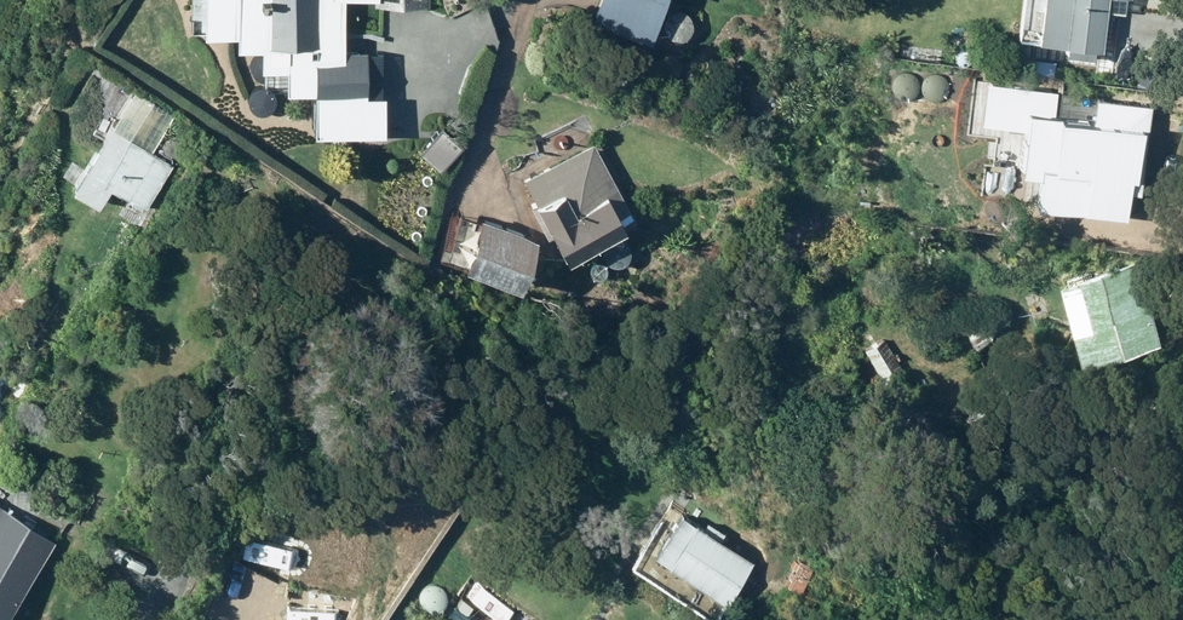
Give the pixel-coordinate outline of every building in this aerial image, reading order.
[(207,11),(240,10),(240,26),(264,26),(264,74),(316,73),(316,90),(384,89),(383,41),(348,41),(348,0),(207,0),(207,11)] [(598,30),(655,50),(672,0),(608,0),(598,30)] [(1027,50),(1055,55),(1053,66),(1099,74),(1110,8),(1128,12),(1130,0),(1035,0),(1027,50)] [(1108,80),(1131,83),(1133,66),(1111,63),(1108,80)] [(999,125),(1050,133),(1052,119),(1073,122),(1076,95),(1004,85),(999,125)] [(1152,158),(1089,147),(1092,136),(1072,132),(1063,180),(1036,176),(1031,202),(1061,207),(1060,211),(1076,215),(1077,209),(1124,218),(1131,178),(1147,181),(1152,158)] [(533,200),(548,227),(553,224),(565,245),(634,206),(596,137),(528,174),(540,196),(533,200)] [(116,144),(76,199),(103,218),(114,202),(148,225),(175,185),(116,144)] [(534,302),(551,254),(497,235),(495,240),(469,231),(454,275),(534,302)] [(1063,296),(1084,376),(1161,357),(1139,276),(1063,296)] [(1,619),(56,533),(0,497),(0,618),(1,619)] [(666,508),(642,542),(686,573),(714,534),(684,514),(681,519),(666,508)] [(418,619),(436,619),(437,618),(427,609),(418,619)]
